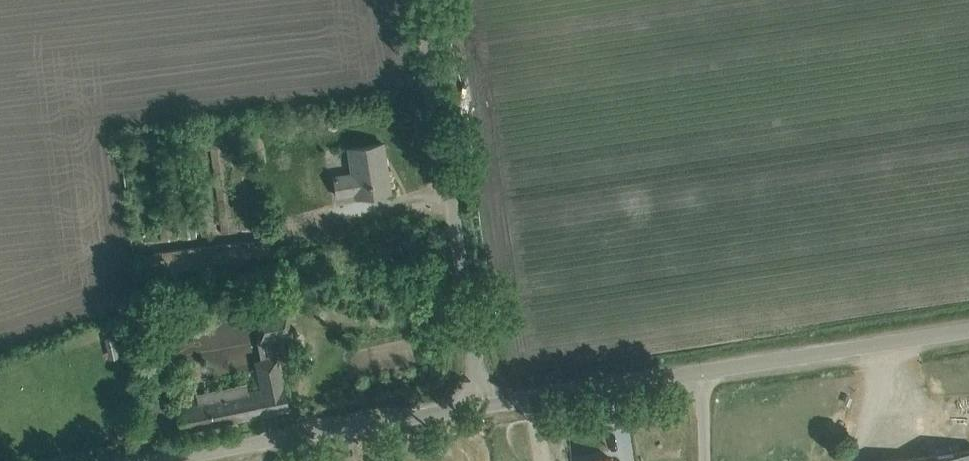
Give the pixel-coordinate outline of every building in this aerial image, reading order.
[(243,230),(258,228),(243,127),(229,129),(243,230)] [(223,232),(238,230),(223,129),(209,131),(223,232)] [(202,235),(217,234),(204,132),(189,134),(202,235)] [(369,195),(389,192),(384,159),(386,159),(383,143),(349,148),(353,173),(335,176),(338,195),(356,192),(357,196),(369,195)] [(148,285),(177,283),(176,270),(246,262),(245,253),(259,251),(257,239),(144,252),(148,285)] [(265,357),(253,359),(258,380),(259,385),(217,393),(216,389),(212,390),(212,394),(197,397),(185,400),(175,402),(177,413),(181,432),(290,410),(286,390),(284,380),(278,353),(275,340),(291,336),(286,309),(256,315),(262,343),(265,357)] [(911,459),(911,460),(968,460),(968,450),(911,459)]
